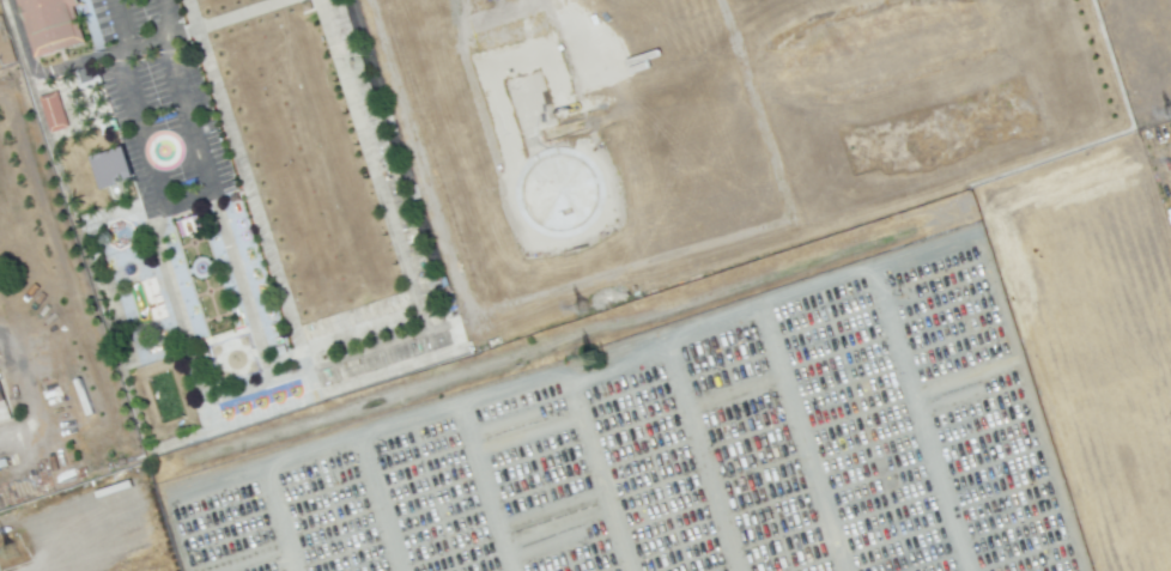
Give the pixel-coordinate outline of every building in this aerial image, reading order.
[(40,56),(22,0),(76,0),(89,40),(40,56)] [(4,67),(0,57),(0,17),(5,16),(20,62),(4,67)] [(49,133),(67,127),(57,91),(38,96),(49,133)] [(89,157),(99,189),(133,178),(123,146),(89,157)] [(129,335),(129,346),(142,345),(141,334),(129,335)]
